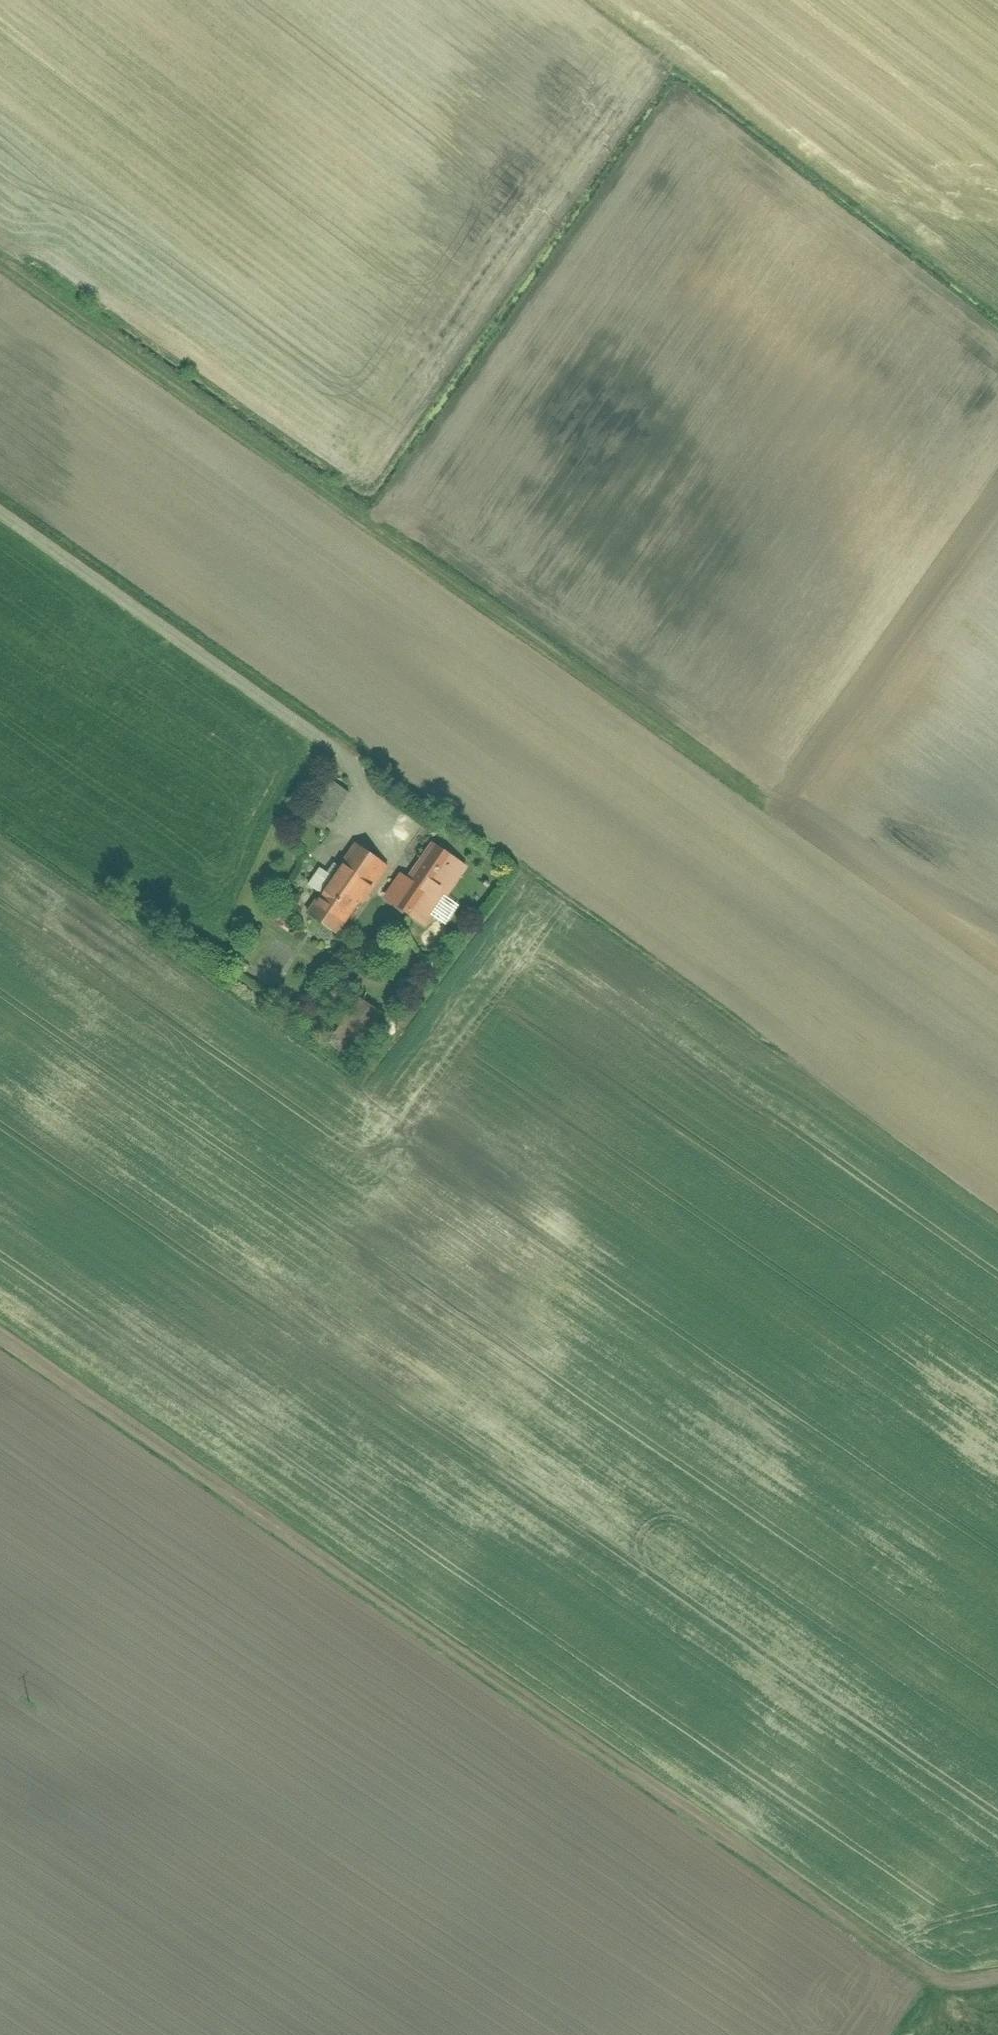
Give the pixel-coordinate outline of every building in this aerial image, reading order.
[(330,785),(305,822),(326,836),(351,799),(330,785)] [(432,845),(390,907),(428,933),(470,871),(432,845)] [(309,892),(324,901),(313,919),(344,938),(388,868),(357,848),(337,879),(323,870),(309,892)] [(362,1002),(329,1046),(351,1062),(384,1018),(362,1002)]
